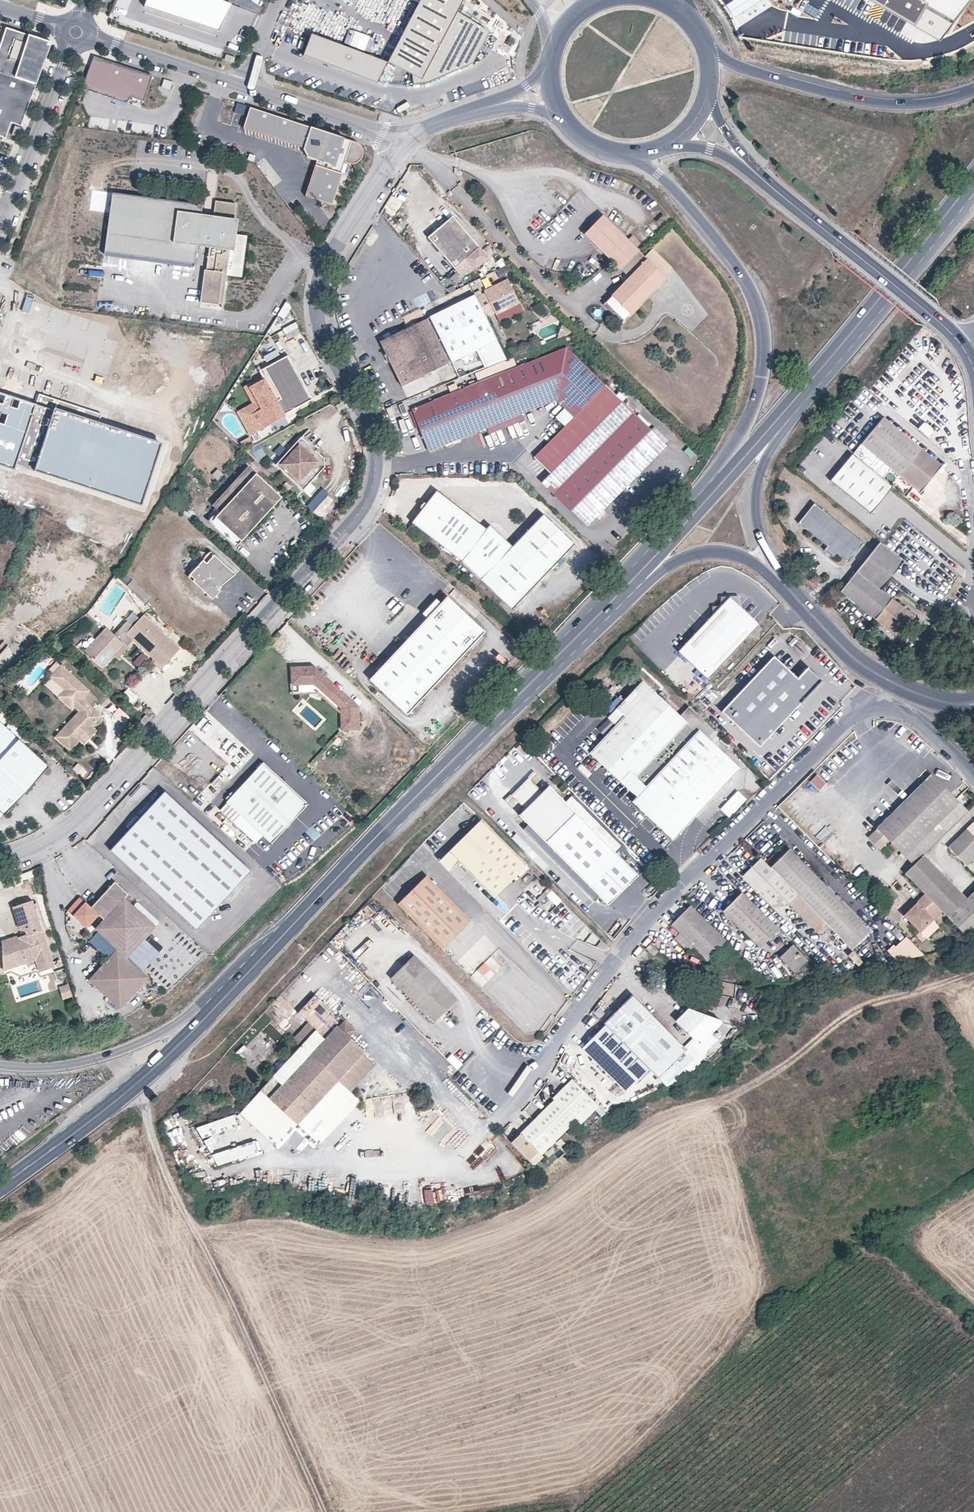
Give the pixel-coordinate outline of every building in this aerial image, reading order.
[(220,0),(147,0),(144,7),(220,35),(232,4),(220,0)] [(472,20),(457,13),(463,2),(460,0),(421,0),(419,3),(388,62),(387,63),(411,76),(413,86),(427,85),(471,65),(487,34),(472,20)] [(917,27),(941,41),(970,0),(872,0),(917,27)] [(52,43),(6,28),(0,46),(0,136),(6,138),(11,123),(21,126),(52,43)] [(303,55),(377,83),(387,63),(388,62),(311,34),(303,55)] [(233,63),(235,57),(226,54),(224,60),(233,63)] [(152,75),(94,56),(82,89),(126,103),(131,97),(144,101),(152,75)] [(170,90),(173,82),(164,79),(161,87),(170,90)] [(243,115),(246,106),(237,103),(234,113),(243,115)] [(249,108),(242,128),(303,148),(306,157),(316,160),(305,196),(331,203),(346,163),(349,164),(353,163),(356,162),(359,159),(360,157),(361,154),(361,150),(360,147),(359,145),(357,143),(249,108)] [(17,137),(20,128),(15,126),(12,135),(17,137)] [(234,234),(236,219),(232,218),(234,203),(212,200),(210,215),(198,213),(200,204),(110,192),(102,250),(191,262),(195,241),(206,243),(197,301),(215,304),(215,302),(219,303),(224,274),(239,276),(245,235),(234,234)] [(488,257),(453,216),(428,238),(460,275),(470,270),(474,267),(475,269),(488,257)] [(629,241),(604,216),(586,234),(629,278),(603,305),(622,323),(666,279),(647,259),(637,249),(629,241)] [(634,237),(629,241),(637,249),(641,245),(634,237)] [(191,262),(102,250),(101,253),(191,265),(191,262)] [(647,259),(666,279),(674,271),(655,251),(647,259)] [(497,270),(499,277),(509,274),(507,267),(497,270)] [(484,293),(476,297),(485,316),(493,313),(507,306),(508,308),(519,303),(507,279),(493,286),(495,288),(484,293)] [(474,295),(469,283),(450,293),(448,293),(453,305),(474,295)] [(485,345),(496,340),(485,316),(476,297),(474,295),(453,305),(428,318),(450,362),(476,349),(485,345)] [(507,306),(493,313),(495,315),(508,308),(507,306)] [(450,362),(428,318),(415,324),(408,328),(404,330),(426,374),(450,362)] [(403,386),(426,374),(404,330),(382,342),(403,386)] [(494,364),(505,360),(496,340),(485,345),(494,364)] [(491,365),(483,346),(476,349),(485,368),(491,365)] [(547,461),(614,395),(567,347),(411,410),(428,452),(556,400),(574,418),(565,427),(535,457),(539,462),(547,461)] [(269,422),(283,415),(311,399),(287,355),(262,369),(266,377),(263,379),(248,387),(261,409),(240,421),(249,436),(270,424),(269,422)] [(261,409),(248,387),(247,384),(242,387),(251,404),(236,413),(240,421),(261,409)] [(0,395),(0,462),(143,506),(162,442),(99,422),(102,414),(39,395),(35,406),(0,395)] [(665,446),(614,395),(547,461),(539,462),(551,473),(543,482),(586,525),(665,446)] [(565,427),(574,418),(564,408),(555,417),(565,427)] [(284,417),(283,415),(269,422),(270,424),(284,417)] [(861,445),(919,494),(942,466),(883,417),(861,445)] [(927,434),(932,427),(923,421),(918,428),(927,434)] [(275,464),(303,489),(324,467),(323,457),(301,437),(275,464)] [(871,513),(893,487),(854,454),(832,482),(871,513)] [(210,523),(235,547),(281,498),(255,474),(210,523)] [(322,489),(308,502),(319,514),(333,500),(322,489)] [(515,613),(574,545),(541,516),(512,550),(489,529),(485,533),(438,493),(411,523),(460,565),(515,613)] [(837,554),(847,563),(863,542),(814,503),(798,523),(827,546),(824,550),(833,557),(837,554)] [(881,590),(904,561),(880,542),(857,571),(881,590)] [(220,591),(217,589),(236,575),(211,552),(187,577),(213,600),(220,591)] [(133,575),(142,581),(149,572),(140,565),(133,575)] [(857,571),(840,591),(896,636),(912,615),(881,590),(857,571)] [(713,606),(713,615),(678,651),(680,653),(707,679),(759,624),(739,605),(738,596),(720,597),(721,606),(713,606)] [(408,640),(447,675),(486,633),(448,598),(439,608),(440,614),(435,620),(431,616),(408,640)] [(440,614),(439,608),(431,616),(435,620),(440,614)] [(103,666),(114,654),(124,643),(127,646),(133,638),(164,667),(180,648),(144,615),(133,626),(128,621),(115,634),(107,627),(97,638),(100,640),(89,653),(103,666)] [(85,650),(89,653),(100,640),(97,638),(85,650)] [(447,676),(447,675),(408,640),(371,681),(409,716),(447,676)] [(124,643),(114,654),(117,656),(127,646),(124,643)] [(138,666),(147,657),(142,652),(133,661),(138,666)] [(707,679),(680,653),(662,673),(690,701),(710,681),(707,679)] [(773,658),(720,714),(759,750),(821,685),(806,671),(797,680),(773,658)] [(340,708),(341,729),(359,729),(358,705),(314,665),(291,665),(291,684),(313,684),(340,708)] [(70,750),(79,740),(85,734),(91,737),(96,731),(91,727),(101,716),(82,699),(89,691),(61,666),(54,674),(54,680),(59,685),(61,682),(71,692),(63,701),(69,707),(74,707),(79,711),(55,736),(70,750)] [(636,796),(697,732),(680,716),(643,681),(616,708),(624,716),(590,752),(627,787),(636,796)] [(60,698),(63,701),(71,692),(61,682),(59,685),(66,691),(60,698)] [(129,703),(137,698),(130,687),(123,691),(129,703)] [(715,730),(689,706),(680,716),(697,732),(698,730),(707,738),(715,730)] [(150,718),(146,714),(138,722),(142,727),(150,718)] [(2,812),(5,816),(50,767),(0,722),(0,814),(2,812)] [(673,841),(740,769),(707,738),(698,730),(697,732),(636,796),(627,787),(626,787),(636,797),(633,800),(641,807),(639,809),(673,841)] [(85,734),(79,740),(84,745),(91,737),(85,734)] [(78,762),(72,769),(83,776),(88,769),(78,762)] [(305,803),(263,762),(226,801),(268,842),(305,803)] [(810,781),(819,790),(826,783),(817,774),(810,781)] [(923,855),(968,811),(931,774),(877,828),(880,831),(889,840),(914,864),(923,855)] [(526,808),(542,793),(529,781),(514,796),(526,808)] [(539,834),(548,843),(609,903),(637,875),(549,786),(542,793),(526,808),(520,815),(539,834)] [(250,871),(162,791),(108,849),(195,929),(250,871)] [(728,815),(745,798),(738,792),(721,808),(728,815)] [(641,807),(633,800),(632,802),(639,809),(641,807)] [(494,897),(527,865),(526,864),(481,819),(449,851),(460,861),(494,897)] [(949,847),(966,865),(973,857),(973,822),(949,847)] [(227,833),(245,850),(253,841),(235,825),(227,833)] [(871,840),(880,831),(877,828),(868,837),(871,840)] [(889,840),(880,831),(871,840),(881,849),(889,840)] [(543,848),(548,843),(539,834),(534,839),(543,848)] [(771,867),(797,894),(852,949),(870,930),(789,849),(771,867)] [(449,851),(439,860),(449,870),(460,861),(449,851)] [(948,917),(967,898),(923,855),(914,864),(905,873),(925,894),(941,910),(948,917)] [(771,867),(761,857),(743,875),(780,911),(797,894),(771,867)] [(471,920),(426,875),(398,903),(442,949),(471,920)] [(90,979),(120,1008),(148,978),(141,971),(126,957),(145,938),(155,927),(124,898),(128,894),(114,882),(91,907),(80,897),(68,910),(87,927),(99,914),(105,920),(96,929),(98,930),(118,949),(109,959),(90,979)] [(867,896),(873,901),(882,891),(877,886),(867,896)] [(967,898),(948,917),(968,937),(973,930),(973,891),(967,898)] [(779,928),(743,892),(724,911),(760,947),(779,928)] [(941,910),(925,894),(917,903),(932,918),(941,910)] [(700,896),(691,905),(708,922),(717,913),(700,896)] [(25,932),(26,935),(27,937),(22,938),(23,940),(18,942),(16,938),(9,940),(9,939),(3,941),(2,970),(16,966),(16,963),(36,956),(42,971),(54,968),(31,901),(12,907),(19,930),(25,932)] [(932,918),(917,903),(904,915),(920,931),(932,918)] [(708,922),(691,905),(672,924),(680,932),(694,946),(707,960),(726,941),(708,922)] [(885,913),(895,924),(900,918),(890,908),(885,913)] [(926,938),(939,925),(932,918),(920,931),(926,938)] [(118,949),(98,930),(89,941),(109,959),(118,949)] [(694,946),(680,932),(674,938),(688,951),(694,946)] [(905,968),(922,951),(905,933),(887,950),(905,968)] [(160,952),(145,938),(126,957),(141,971),(160,952)] [(657,950),(650,943),(646,948),(653,954),(657,950)] [(780,957),(795,972),(806,960),(792,945),(780,957)] [(457,998),(414,955),(392,978),(434,1021),(457,998)] [(39,973),(42,971),(36,956),(16,963),(16,966),(35,960),(39,973)] [(481,985),(496,976),(487,962),(473,972),(481,985)] [(59,985),(61,998),(70,996),(67,983),(59,985)] [(317,1029),(301,1046),(261,1089),(305,1130),(318,1143),(328,1132),(307,1113),(338,1080),(354,1094),(376,1069),(361,1055),(365,1050),(328,1016),(333,1011),(315,994),(298,1012),(309,1022),(317,1029)] [(632,995),(604,1022),(606,1024),(649,1068),(658,1077),(666,1085),(677,1080),(675,1077),(685,1067),(689,1071),(693,1068),(699,1061),(697,1059),(687,1049),(684,1047),(632,995)] [(699,1044),(721,1023),(721,1020),(689,1009),(676,1021),(693,1038),(695,1040),(699,1044)] [(293,1039),(301,1046),(317,1029),(309,1022),(293,1039)] [(649,1068),(606,1024),(583,1047),(626,1091),(649,1068)] [(687,1049),(695,1040),(693,1038),(684,1047),(687,1049)] [(687,1049),(697,1059),(700,1045),(699,1044),(695,1040),(687,1049)] [(365,1050),(361,1055),(376,1069),(354,1094),(356,1096),(383,1067),(365,1050)] [(579,1124),(598,1105),(573,1079),(553,1098),(554,1100),(521,1132),(541,1153),(574,1120),(579,1124)] [(307,1113),(328,1132),(359,1099),(356,1096),(354,1094),(338,1080),(307,1113)] [(305,1130),(261,1089),(241,1111),(285,1152),(305,1130)] [(234,1115),(195,1128),(201,1139),(237,1126),(234,1115)] [(477,1151),(484,1158),(492,1150),(495,1146),(487,1139),(477,1151)] [(254,1141),(211,1155),(218,1165),(258,1152),(254,1141)] [(492,1150),(484,1158),(490,1163),(497,1155),(492,1150)] [(435,1183),(434,1193),(423,1193),(422,1203),(440,1204),(441,1183),(435,1183)]
